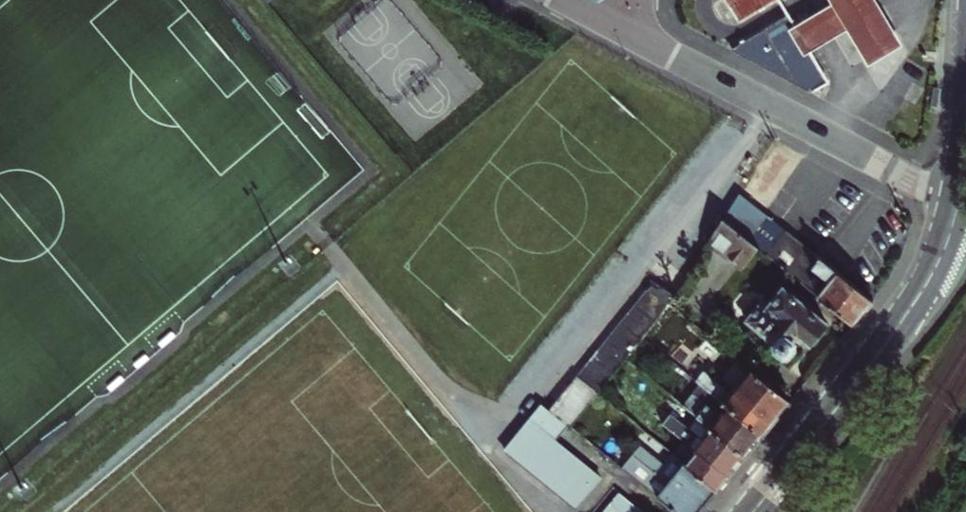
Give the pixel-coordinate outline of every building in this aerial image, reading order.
[(739,21),(770,4),(770,3),(774,0),(727,0),(739,21)] [(795,28),(798,33),(796,34),(808,55),(848,32),(851,37),(869,67),(905,44),(877,0),(829,0),(832,5),(795,28)] [(731,51),(806,91),(823,81),(812,63),(808,55),(796,34),(798,33),(795,28),(788,16),(731,51)] [(750,190),(763,199),(790,159),(777,151),(766,167),(763,165),(758,172),(761,174),(750,190)] [(723,220),(740,234),(760,210),(740,194),(723,220)] [(759,248),(740,234),(723,220),(710,241),(742,267),(759,248)] [(787,234),(769,256),(853,323),(864,310),(872,300),(797,240),(787,232),(786,233),(787,234)] [(558,442),(626,358),(643,337),(670,304),(676,295),(655,282),(552,413),(545,407),(508,452),(580,510),(605,479),(558,442)] [(765,304),(748,325),(764,337),(769,337),(780,346),(780,351),(791,360),(797,360),(802,353),(802,349),(798,345),(802,341),(804,338),(815,347),(821,347),(832,333),(832,327),(786,290),(771,308),(765,304)] [(698,382),(728,406),(763,435),(777,417),(791,401),(753,371),(733,396),(732,392),(706,371),(698,382)] [(680,402),(698,417),(746,456),(755,445),(763,435),(728,406),(719,418),(718,414),(688,391),(680,402)] [(698,417),(680,402),(670,413),(688,428),(698,417)] [(746,456),(698,417),(688,428),(670,413),(663,423),(684,440),(698,452),(687,465),(718,490),(731,474),(746,456)] [(684,440),(673,453),(687,465),(698,452),(684,440)] [(687,465),(673,453),(664,464),(640,445),(622,467),(677,511),(700,511),(705,505),(718,490),(687,465)] [(607,511),(645,511),(622,494),(607,511)]
